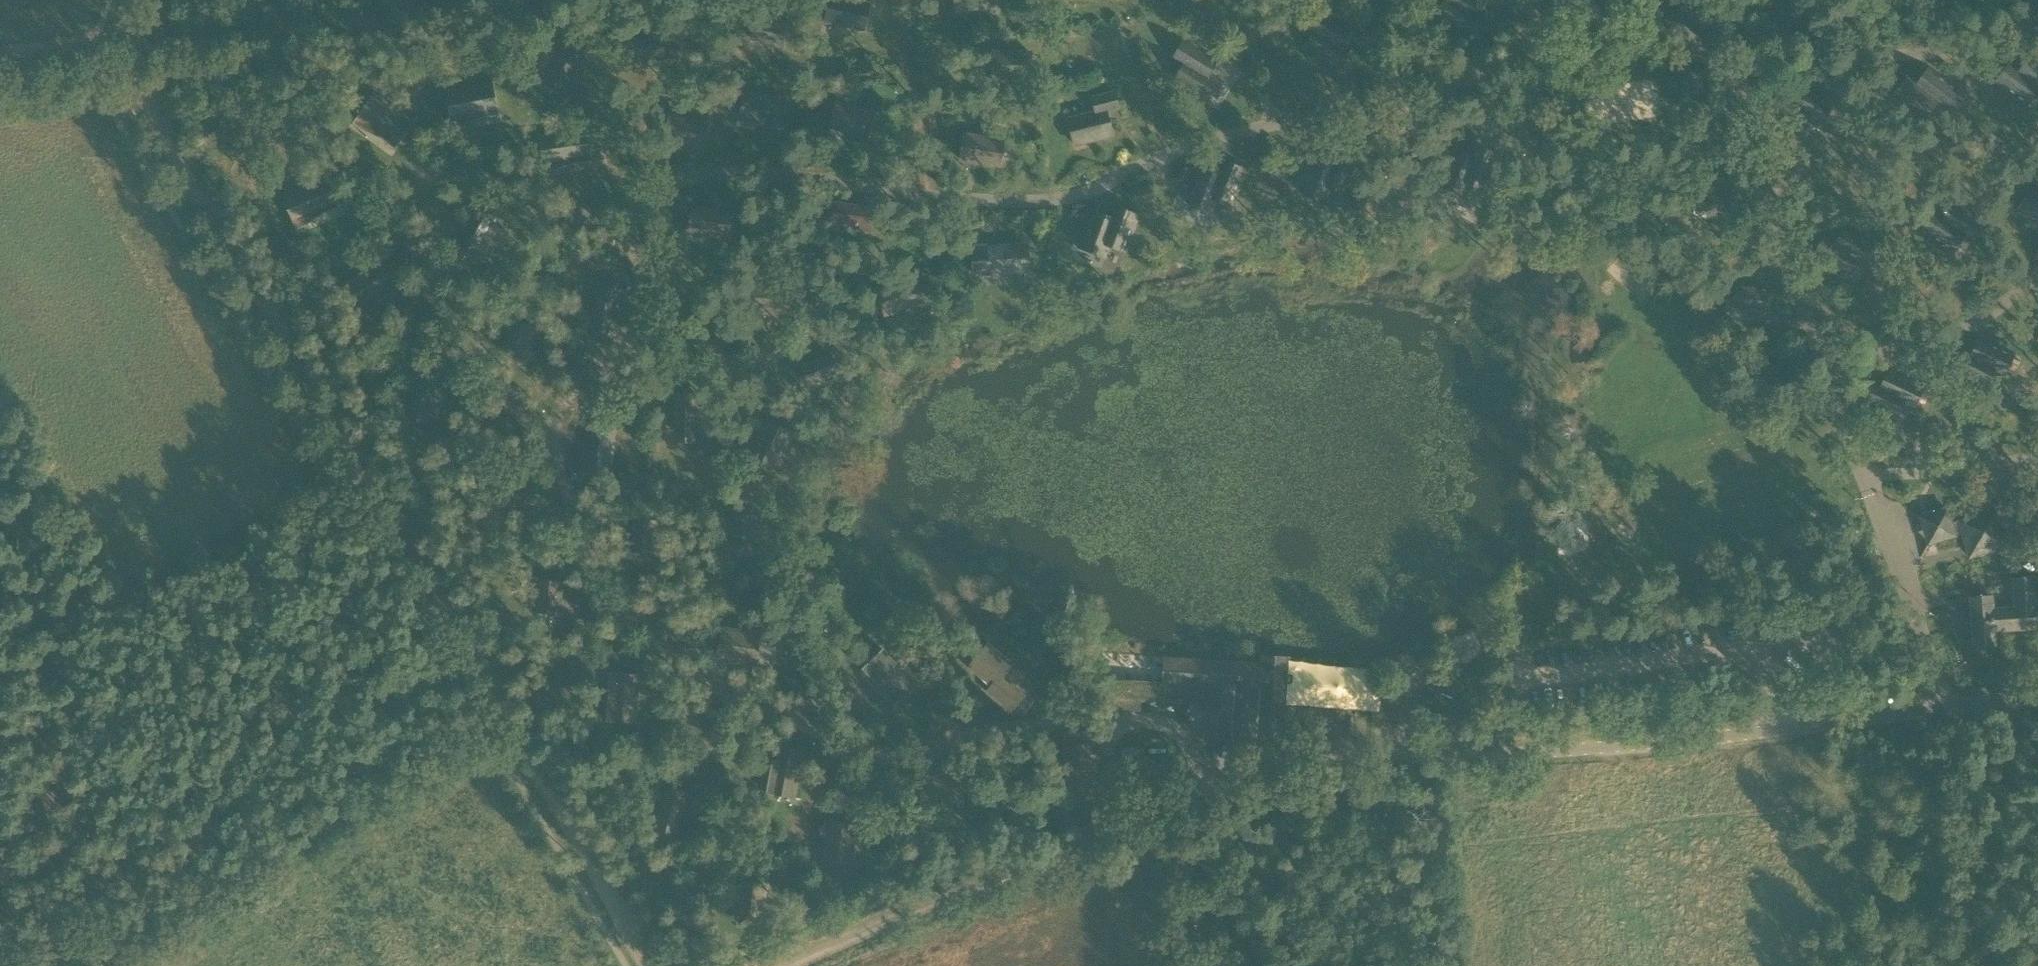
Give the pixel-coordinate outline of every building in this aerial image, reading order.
[(826,21),(827,22),(828,16),(841,19),(840,24),(864,29),(869,4),(849,0),(830,0),(826,21)] [(1438,4),(1438,5),(1430,16),(1464,38),(1478,16),(1468,9),(1465,13),(1444,0),(1441,6),(1438,4)] [(1468,9),(1467,8),(1473,0),(1441,0),(1438,4),(1441,6),(1444,0),(1465,13),(1468,9)] [(1553,4),(1566,13),(1572,4),(1567,0),(1556,0),(1553,4)] [(547,86),(544,84),(544,85),(569,99),(570,98),(567,97),(582,70),(579,68),(586,54),(561,40),(556,49),(562,52),(552,70),(555,72),(547,86)] [(1209,71),(1217,58),(1186,40),(1173,62),(1182,67),(1184,63),(1206,77),(1209,71)] [(2034,93),(2035,92),(2037,94),(2037,60),(2033,56),(2023,69),(2021,68),(2018,73),(2037,87),(2033,93),(2034,93)] [(1996,84),(2024,105),(2034,93),(2033,93),(2037,87),(2018,73),(2021,68),(2013,62),(1996,84)] [(1184,63),(1182,67),(1183,68),(1174,83),(1204,101),(1212,88),(1212,89),(1218,79),(1208,73),(1209,71),(1206,77),(1184,63)] [(1932,104),(1933,103),(1943,111),(1959,89),(1931,68),(1921,82),(1919,81),(1916,84),(1936,99),(1932,104)] [(1895,96),(1923,117),(1932,104),(1936,99),(1916,84),(1919,81),(1911,74),(1895,96)] [(453,129),(453,127),(453,126),(463,124),(462,115),(481,112),(482,116),(497,113),(498,114),(499,114),(492,77),(491,77),(492,83),(445,92),(452,129),(453,129)] [(756,116),(755,121),(779,127),(784,102),(746,93),(740,118),(741,119),(743,113),(756,116)] [(1089,141),(1102,138),(1113,135),(1107,112),(1118,109),(1114,93),(1093,98),(1096,113),(1068,120),(1075,145),(1076,144),(1074,139),(1087,136),(1089,141)] [(416,117),(413,122),(374,94),(352,125),(353,125),(354,124),(355,123),(364,129),(369,122),(381,130),(385,133),(382,137),(395,146),(394,148),(395,148),(417,117),(416,117)] [(838,102),(836,107),(830,126),(831,127),(833,122),(845,126),(844,131),(868,138),(875,113),(838,102)] [(670,114),(664,139),(665,139),(666,134),(679,137),(678,143),(702,149),(708,124),(670,114)] [(545,174),(545,172),(545,171),(556,169),(554,160),(574,157),(574,161),(590,159),(590,160),(592,160),(586,123),(585,123),(586,129),(538,136),(544,174),(545,174)] [(1786,134),(1780,145),(1788,149),(1794,138),(1786,134)] [(966,135),(961,160),(962,160),(962,155),(976,157),(975,162),(999,167),(1004,141),(966,135)] [(1499,154),(1473,145),(1470,155),(1475,156),(1466,180),(1472,182),(1472,183),(1487,188),(1499,154)] [(1475,156),(1470,155),(1469,156),(1453,150),(1441,184),(1466,193),(1470,182),(1472,183),(1472,182),(1466,180),(1475,156)] [(1234,203),(1247,170),(1221,160),(1218,170),(1222,172),(1213,195),(1219,197),(1234,203)] [(1218,197),(1219,197),(1213,195),(1222,172),(1218,170),(1217,171),(1201,165),(1188,198),(1213,208),(1218,197)] [(1175,179),(1190,185),(1195,172),(1180,166),(1175,179)] [(339,207),(340,207),(325,172),(324,172),(326,178),(282,196),(297,231),(298,231),(297,229),(297,228),(307,224),(303,216),(317,210),(321,208),(323,212),(338,206),(339,207)] [(1709,212),(1708,216),(1725,220),(1730,198),(1700,191),(1696,209),(1709,212)] [(853,228),(870,231),(873,209),(843,204),(840,223),(854,225),(853,228)] [(1112,244),(1126,249),(1139,216),(1113,206),(1110,216),(1115,218),(1106,241),(1112,244)] [(476,210),(463,238),(460,242),(477,251),(480,246),(485,234),(488,235),(496,220),(476,210)] [(1946,216),(1936,211),(1922,234),(1951,252),(1960,239),(1959,238),(1963,232),(1943,221),(1946,216)] [(1109,217),(1093,212),(1080,246),(1106,255),(1110,243),(1112,244),(1106,241),(1115,218),(1110,216),(1109,217)] [(1839,241),(1837,240),(1835,244),(1856,257),(1852,263),(1853,262),(1864,269),(1877,245),(1847,227),(1839,241)] [(1828,235),(1815,257),(1844,276),(1852,263),(1856,257),(1835,244),(1837,240),(1828,235)] [(1004,272),(1029,271),(1027,245),(988,248),(989,253),(974,254),(974,249),(972,249),(974,274),(991,273),(991,268),(1004,267),(1004,272)] [(1832,277),(1826,289),(1834,293),(1840,281),(1832,277)] [(923,306),(917,281),(879,290),(885,315),(886,314),(885,309),(898,306),(899,311),(923,306)] [(615,306),(618,306),(621,289),(600,285),(594,316),(612,319),(615,306)] [(1746,308),(1745,311),(1762,314),(1767,293),(1737,286),(1733,305),(1746,308)] [(1974,353),(1972,353),(1970,357),(1992,367),(1990,372),(2002,377),(2007,367),(2006,366),(2012,353),(1981,338),(1974,353)] [(1970,357),(1972,353),(1963,348),(1951,373),(1983,388),(1990,372),(1992,367),(1970,357)] [(802,367),(809,384),(822,379),(823,382),(839,376),(831,355),(802,367)] [(1899,405),(1900,404),(1912,409),(1923,385),(1889,369),(1882,384),(1881,384),(1879,388),(1902,399),(1899,405)] [(1879,388),(1881,384),(1871,379),(1860,403),(1893,419),(1899,405),(1902,399),(1879,388)] [(751,457),(774,468),(774,467),(769,465),(776,453),(780,455),(791,433),(768,422),(751,457)] [(1947,509),(1933,513),(1934,514),(1927,516),(1935,542),(1963,533),(1970,557),(2024,541),(2013,504),(1951,523),(1947,509)] [(2032,578),(2013,579),(2015,608),(1993,609),(1992,597),(1971,598),(1974,646),(1995,645),(1994,631),(2037,628),(2032,578)] [(562,583),(540,581),(538,611),(556,613),(558,600),(561,600),(562,583)] [(988,690),(1012,710),(1024,696),(1014,687),(1016,685),(1012,682),(1010,684),(1004,679),(1006,677),(1004,675),(1011,667),(987,646),(970,666),(993,685),(988,690)] [(877,681),(880,678),(900,699),(894,705),(894,706),(917,685),(883,649),(859,672),(860,673),(864,669),(877,681)] [(1104,696),(1187,702),(1208,703),(1206,739),(1232,741),(1231,753),(1243,754),(1244,742),(1269,743),(1269,741),(1281,742),(1281,744),(1282,744),(1283,734),(1315,736),(1316,728),(1331,729),(1332,709),(1285,706),(1287,682),(1290,682),(1290,676),(1287,676),(1288,658),(1262,655),(1261,664),(1165,658),(1163,683),(1105,679),(1104,696)] [(638,675),(607,673),(607,674),(616,675),(614,703),(609,703),(608,720),(607,720),(607,722),(641,724),(641,723),(635,722),(638,675)] [(803,751),(773,745),(773,746),(781,748),(776,776),(771,775),(768,793),(766,792),(766,793),(800,800),(800,798),(794,797),(803,751)] [(684,811),(688,794),(667,788),(659,818),(678,823),(681,810),(684,811)] [(854,823),(829,822),(829,823),(834,823),(833,836),(828,836),(826,861),(851,863),(854,823)]
